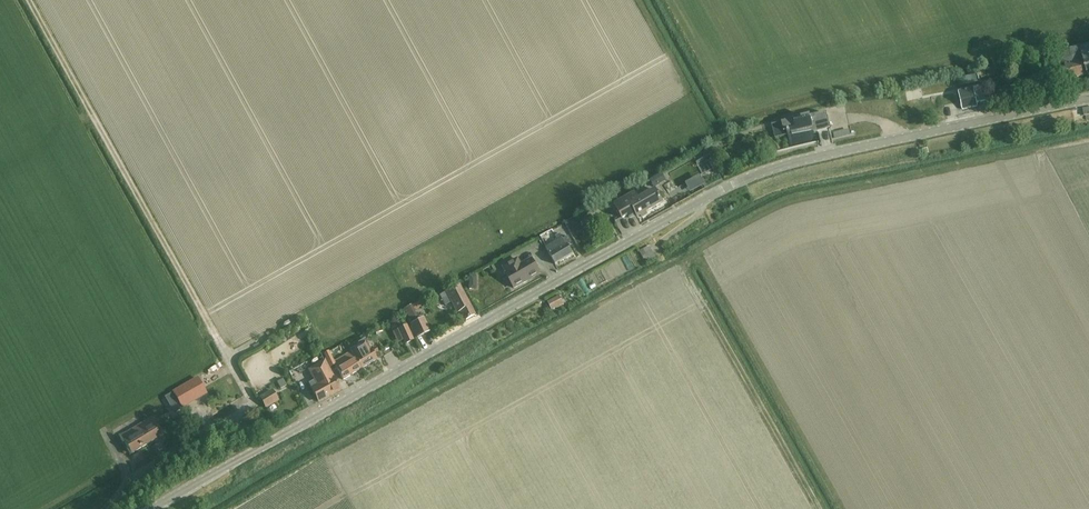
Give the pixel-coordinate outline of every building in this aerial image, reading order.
[(1065,68),(1068,79),(1087,75),(1088,75),(1088,46),(1080,48),(1079,47),(1073,49),(1073,50),(1070,51),(1072,58),(1061,61),(1062,64),(1064,64),(1065,68)] [(268,61),(276,56),(274,52),(265,56),(268,61)] [(1036,60),(1007,65),(1008,72),(1024,69),(1024,65),(1027,65),(1028,69),(1037,67),(1036,60)] [(978,83),(976,75),(958,79),(960,87),(978,83)] [(959,93),(960,99),(962,110),(977,106),(977,104),(986,102),(983,88),(959,93)] [(1033,93),(1021,95),(1023,101),(1034,99),(1033,93)] [(785,123),(772,126),(775,139),(788,136),(790,145),(815,139),(813,131),(829,127),(830,130),(830,129),(826,114),(814,117),(815,119),(811,120),(801,123),(795,124),(794,121),(785,123)] [(659,185),(664,182),(661,175),(655,178),(659,185)] [(620,220),(628,215),(630,219),(636,215),(637,217),(662,203),(657,193),(655,191),(639,200),(635,193),(612,206),(620,220)] [(588,215),(579,218),(582,228),(591,226),(588,215)] [(576,218),(566,223),(570,230),(580,225),(576,218)] [(557,241),(545,248),(546,249),(546,248),(550,254),(549,255),(550,255),(555,264),(554,264),(555,265),(556,264),(573,255),(568,246),(572,244),(568,237),(563,240),(559,234),(555,237),(557,241)] [(667,242),(662,248),(666,252),(671,246),(667,242)] [(639,252),(646,263),(655,257),(649,246),(639,252)] [(521,266),(518,260),(504,268),(507,274),(506,274),(514,289),(540,274),(532,259),(521,266)] [(446,292),(439,296),(445,306),(451,303),(457,313),(460,312),(465,321),(475,315),(469,306),(459,286),(446,292)] [(564,298),(566,302),(579,294),(575,288),(567,293),(568,295),(564,298)] [(559,296),(547,302),(552,311),(564,305),(559,296)] [(411,305),(404,309),(411,323),(418,320),(411,305)] [(438,310),(423,317),(430,331),(445,323),(438,310)] [(430,332),(423,319),(411,325),(417,338),(430,332)] [(392,323),(380,333),(384,338),(396,329),(392,323)] [(407,327),(398,330),(405,345),(413,341),(407,327)] [(349,353),(359,371),(376,360),(374,356),(378,353),(375,348),(371,351),(365,340),(356,345),(357,347),(350,352),(350,353),(349,353)] [(323,355),(325,360),(331,357),(329,354),(328,352),(323,355)] [(333,363),(337,371),(343,380),(359,371),(349,353),(333,363)] [(308,384),(313,392),(318,402),(340,390),(335,381),(324,362),(308,371),(314,381),(308,384)] [(197,378),(171,393),(181,409),(206,394),(197,378)] [(271,390),(276,402),(290,395),(285,384),(271,390)] [(131,454),(160,437),(161,436),(151,418),(121,436),(131,454)] [(234,425),(233,441),(251,431),(244,419),(234,425)]
